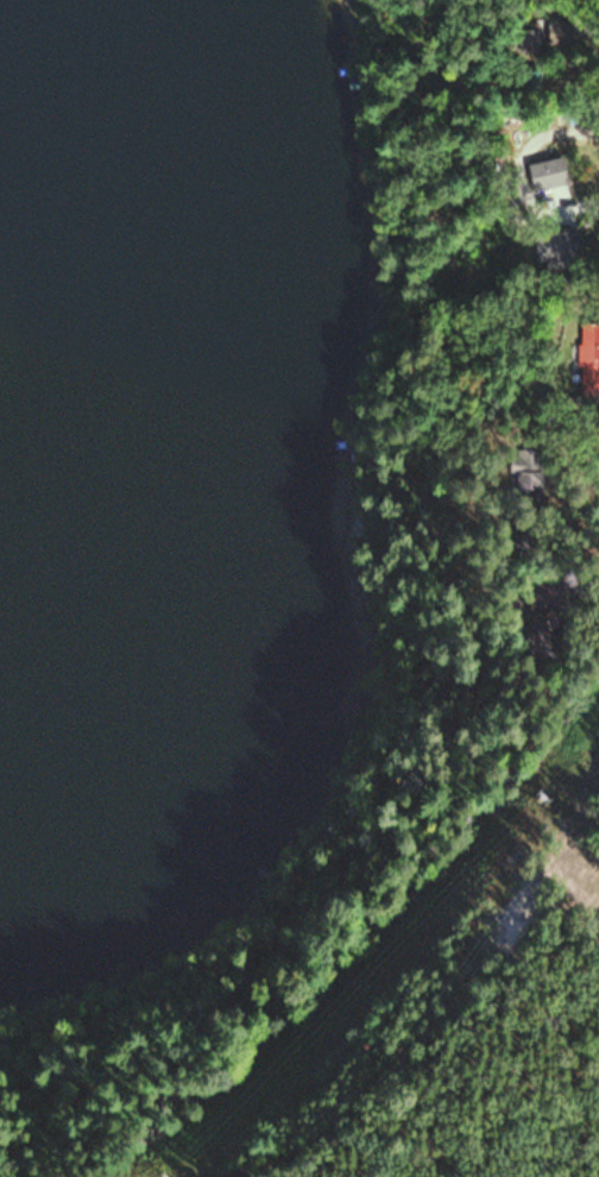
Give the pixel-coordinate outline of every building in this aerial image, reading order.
[(541,44),(563,44),(563,21),(541,21),(541,44)] [(513,31),(514,56),(536,56),(535,30),(513,31)] [(561,184),(555,156),(518,165),(525,192),(561,184)] [(503,451),(503,492),(535,492),(535,451),(503,451)]
